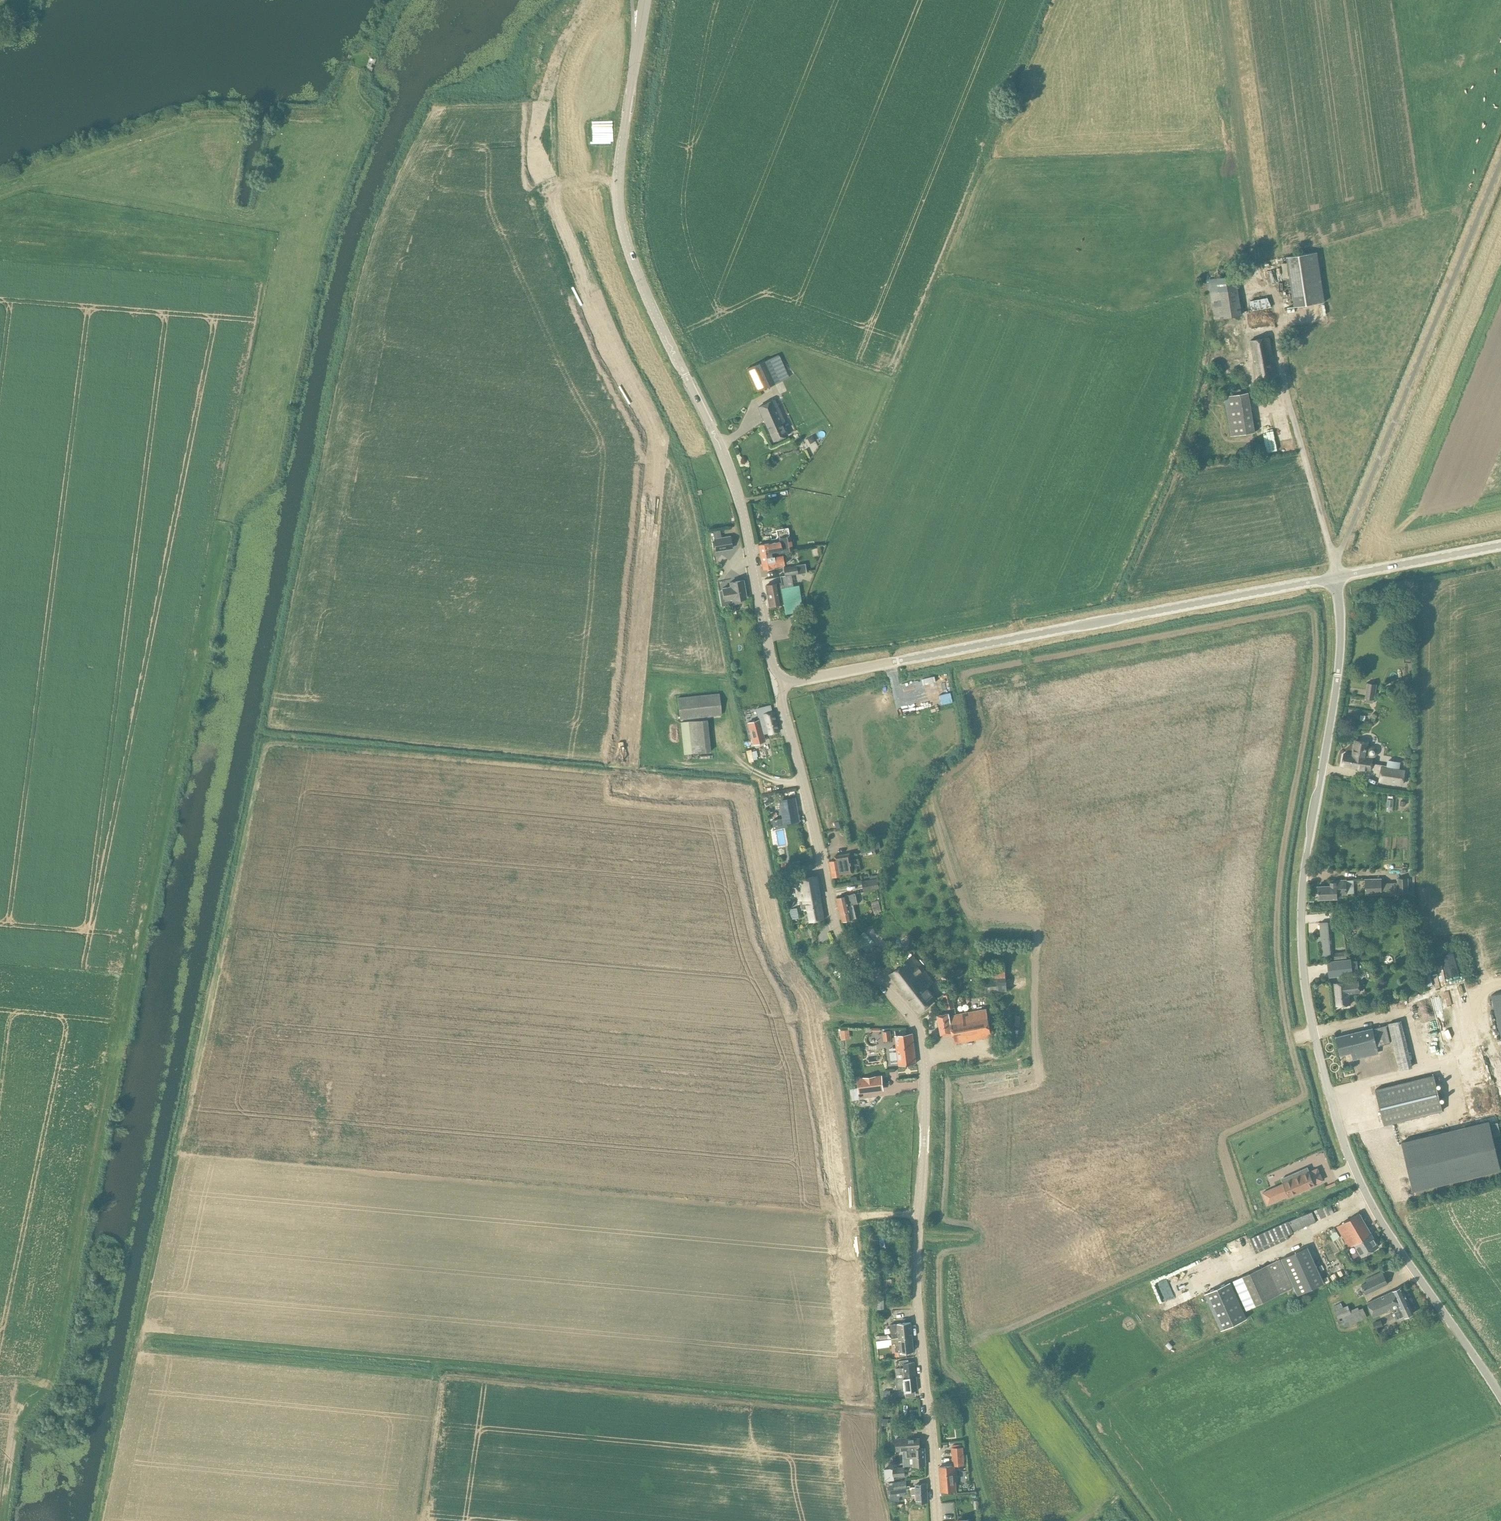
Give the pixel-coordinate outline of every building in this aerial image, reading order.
[(1294,306),(1325,301),(1317,252),(1286,256),(1294,306)] [(1225,318),(1226,328),(1242,324),(1241,315),(1242,315),(1236,274),(1209,279),(1215,320),(1225,318)] [(1267,298),(1258,300),(1250,301),(1252,310),(1271,307),(1267,298)] [(1242,332),(1232,333),(1228,333),(1230,346),(1222,347),(1224,360),(1240,358),(1241,362),(1246,361),(1242,332)] [(1275,375),(1269,337),(1250,340),(1256,377),(1275,375)] [(757,392),(766,387),(789,377),(778,354),(746,369),(757,392)] [(1249,392),(1224,396),(1230,435),(1255,432),(1249,392)] [(775,400),(768,403),(758,407),(774,441),(787,435),(782,424),(785,422),(775,400)] [(813,435),(807,438),(810,444),(815,441),(813,435)] [(770,543),(768,543),(758,545),(760,554),(771,552),(771,553),(783,551),(783,553),(789,552),(789,551),(793,550),(788,528),(780,529),(781,531),(777,532),(779,542),(770,544),(770,543)] [(721,529),(713,531),(716,551),(732,548),(730,536),(722,537),(721,529)] [(760,554),(763,569),(785,565),(783,553),(783,551),(771,553),(771,552),(760,554)] [(796,566),(795,566),(784,568),(785,575),(797,573),(797,574),(807,572),(805,564),(796,565),(796,566)] [(777,584),(766,586),(770,605),(785,603),(786,612),(801,609),(797,585),(793,585),(791,574),(779,576),(781,584),(777,585),(777,584)] [(744,580),(734,582),(729,583),(730,585),(722,587),(724,601),(747,598),(744,580)] [(1366,698),(1374,699),(1377,684),(1368,683),(1366,698)] [(677,698),(680,720),(721,715),(719,694),(677,698)] [(759,722),(749,724),(754,742),(765,739),(763,734),(768,733),(769,734),(779,731),(774,711),(772,711),(771,704),(755,708),(759,722)] [(1359,721),(1372,720),(1371,711),(1359,711),(1359,721)] [(711,752),(707,720),(682,722),(685,746),(691,745),(692,754),(711,752)] [(1342,765),(1352,767),(1370,770),(1372,758),(1364,757),(1367,742),(1355,740),(1353,755),(1344,754),(1342,765)] [(1368,750),(1367,752),(1368,754),(1369,756),(1371,757),(1373,758),(1376,757),(1377,755),(1378,754),(1378,751),(1377,749),(1375,747),(1373,747),(1371,747),(1369,748),(1368,750)] [(1382,769),(1380,783),(1402,786),(1404,773),(1395,771),(1396,765),(1388,764),(1387,770),(1382,769)] [(791,794),(784,796),(778,797),(781,812),(771,813),(772,822),(796,818),(791,794)] [(880,847),(878,840),(860,845),(862,852),(880,847)] [(873,852),(863,855),(865,862),(875,859),(873,852)] [(850,853),(843,855),(838,856),(839,859),(829,862),(832,877),(853,873),(850,853)] [(817,876),(807,877),(793,880),(795,893),(798,892),(798,894),(796,895),(797,903),(803,902),(804,908),(809,907),(809,905),(822,903),(817,876)] [(879,887),(877,878),(864,881),(866,891),(879,887)] [(1382,886),(1382,879),(1365,880),(1365,895),(1398,894),(1409,894),(1408,879),(1408,878),(1397,878),(1397,885),(1382,886)] [(1318,899),(1328,898),(1338,898),(1337,894),(1346,893),(1346,880),(1330,881),(1330,886),(1317,886),(1318,899)] [(784,887),(782,889),(784,890),(787,892),(792,885),(788,882),(784,887)] [(856,894),(847,896),(837,898),(843,922),(853,919),(850,905),(858,903),(856,894)] [(879,901),(872,903),(875,913),(882,911),(879,901)] [(811,921),(814,920),(824,919),(822,903),(809,905),(809,907),(811,921)] [(793,918),(799,917),(797,909),(790,910),(793,918)] [(1341,915),(1330,916),(1331,929),(1342,928),(1341,921),(1341,915)] [(1331,954),(1328,922),(1320,923),(1323,955),(1331,954)] [(1430,958),(1437,986),(1451,983),(1444,954),(1430,958)] [(913,955),(898,967),(890,973),(919,1011),(936,999),(927,987),(934,982),(913,955)] [(1350,959),(1338,961),(1328,962),(1329,977),(1351,974),(1350,959)] [(1358,981),(1347,982),(1334,983),(1336,1006),(1349,1004),(1348,994),(1360,992),(1358,981)] [(955,1043),(964,1041),(991,1036),(986,1010),(955,1016),(954,1008),(955,1008),(954,1005),(953,1006),(950,993),(943,995),(947,1009),(948,1009),(949,1012),(937,1014),(941,1034),(952,1032),(955,1043)] [(1401,1021),(1388,1024),(1399,1071),(1412,1068),(1401,1021)] [(1372,1029),(1346,1035),(1336,1037),(1341,1055),(1351,1052),(1353,1058),(1377,1053),(1376,1046),(1390,1043),(1386,1025),(1372,1028),(1372,1029)] [(849,1029),(841,1030),(841,1039),(850,1038),(849,1029)] [(883,1031),(884,1041),(892,1040),(890,1030),(883,1031)] [(900,1065),(906,1064),(916,1063),(912,1033),(897,1035),(897,1042),(900,1065)] [(882,1075),(857,1078),(859,1093),(884,1090),(882,1075)] [(1434,1075),(1385,1087),(1375,1090),(1384,1125),(1443,1110),(1434,1075)] [(1402,1142),(1413,1190),(1500,1169),(1489,1121),(1402,1142)] [(1283,1183),(1262,1193),(1268,1205),(1289,1195),(1289,1197),(1315,1185),(1315,1184),(1323,1180),(1317,1168),(1310,1171),(1308,1167),(1281,1178),(1283,1183)] [(1312,1211),(1287,1222),(1286,1222),(1250,1238),(1257,1253),(1289,1238),(1287,1234),(1293,1232),(1292,1231),(1316,1221),(1312,1211)] [(1359,1213),(1351,1218),(1337,1226),(1349,1246),(1354,1243),(1362,1256),(1379,1246),(1359,1213)] [(1328,1231),(1334,1240),(1340,1236),(1334,1228),(1328,1231)] [(1282,1258),(1298,1295),(1324,1283),(1307,1247),(1282,1258)] [(1242,1277),(1233,1281),(1246,1309),(1256,1305),(1292,1288),(1293,1288),(1280,1259),(1242,1277)] [(1368,1282),(1362,1285),(1366,1294),(1388,1283),(1382,1271),(1366,1279),(1368,1282)] [(1230,1282),(1205,1293),(1222,1329),(1247,1318),(1230,1282)] [(1401,1287),(1392,1291),(1367,1302),(1374,1316),(1395,1306),(1397,1309),(1394,1311),(1398,1320),(1413,1313),(1401,1287)] [(1342,1328),(1367,1317),(1363,1307),(1359,1309),(1358,1307),(1350,1310),(1348,1305),(1343,1307),(1341,1303),(1333,1306),(1342,1328)] [(1380,1321),(1373,1324),(1375,1329),(1383,1326),(1380,1321)] [(911,1322),(901,1323),(890,1324),(892,1338),(912,1336),(911,1322)] [(892,1338),(888,1339),(889,1344),(892,1344),(892,1343),(893,1343),(895,1343),(896,1351),(896,1352),(899,1352),(900,1356),(907,1355),(906,1352),(914,1351),(912,1336),(892,1338)] [(897,1378),(916,1376),(915,1362),(909,1362),(908,1359),(900,1360),(900,1365),(904,1365),(905,1368),(896,1369),(897,1378)] [(915,1390),(917,1390),(916,1376),(897,1378),(898,1389),(906,1388),(907,1396),(915,1395),(915,1390)] [(946,1408),(944,1410),(944,1413),(947,1415),(950,1415),(952,1413),(952,1409),(949,1407),(946,1408)] [(918,1409),(910,1409),(912,1426),(919,1426),(918,1409)] [(914,1466),(926,1465),(925,1448),(920,1448),(919,1438),(907,1439),(907,1437),(896,1437),(897,1450),(907,1449),(907,1455),(914,1454),(914,1466)] [(953,1444),(953,1447),(954,1463),(964,1462),(963,1446),(961,1447),(961,1443),(953,1444)] [(954,1466),(949,1466),(939,1467),(941,1491),(956,1490),(954,1466)] [(885,1480),(894,1479),(894,1476),(897,1476),(905,1475),(905,1468),(888,1469),(884,1469),(885,1480)] [(889,1483),(890,1495),(891,1502),(900,1501),(900,1496),(906,1495),(906,1493),(909,1493),(909,1488),(911,1488),(911,1485),(907,1485),(907,1480),(889,1483)] [(927,1483),(917,1484),(918,1502),(928,1501),(927,1483)]
